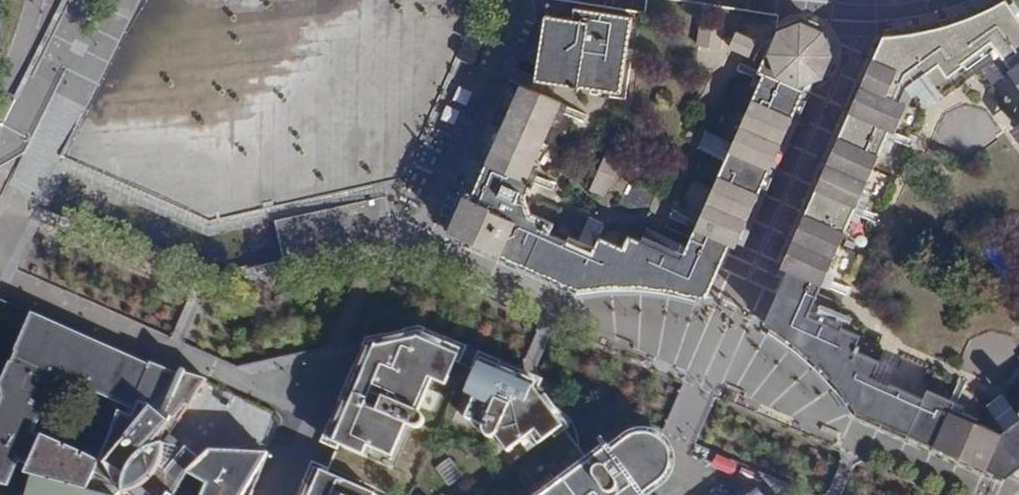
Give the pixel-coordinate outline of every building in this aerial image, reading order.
[(780,11),(710,0),(648,0),(647,9),(584,0),(550,0),(547,20),(537,19),(532,56),(541,59),(540,75),(537,81),(534,86),(510,76),(465,180),(472,182),(468,192),(462,190),(443,232),(579,290),(617,287),(628,284),(645,284),(659,286),(712,294),(730,255),(738,239),(742,241),(817,72),(823,69),(833,48),(823,29),(828,21),(804,12),(778,28),(779,19),(780,11)] [(1004,2),(997,7),(981,15),(960,23),(948,27),(926,31),(913,33),(896,33),(882,32),(776,264),(781,266),(777,276),(757,325),(763,330),(767,333),(775,338),(801,362),(817,377),(834,398),(848,415),(927,450),(1000,482),(1018,469),(1018,413),(985,438),(886,391),(835,311),(832,304),(920,104),(976,71),(1018,136),(1018,23),(1004,2)] [(175,380),(148,369),(147,371),(85,343),(31,318),(0,386),(0,490),(5,491),(14,465),(29,470),(31,470),(29,478),(26,477),(25,477),(18,494),(250,494),(265,460),(207,455),(198,465),(167,441),(205,386),(190,381),(176,377),(175,380)] [(326,446),(334,450),(387,473),(406,431),(413,434),(416,434),(418,433),(420,431),(423,429),(424,426),(425,423),(424,420),(424,418),(423,416),(421,414),(414,412),(431,376),(446,384),(455,364),(416,346),(364,360),(326,446)] [(585,471),(557,433),(532,451),(524,441),(503,456),(488,440),(486,438),(483,436),(482,433),(481,432),(481,429),(481,426),(482,423),(465,416),(475,395),(465,391),(474,372),(455,364),(446,384),(431,376),(414,412),(421,414),(423,416),(424,418),(424,420),(425,423),(424,426),(423,429),(420,431),(418,433),(416,434),(413,434),(406,431),(387,473),(334,450),(323,478),(363,494),(552,494),(585,471)] [(530,396),(474,372),(465,391),(475,395),(465,416),(482,423),(481,426),(481,429),(481,432),(482,433),(483,436),(486,438),(488,440),(503,456),(524,441),(532,451),(557,433),(530,396)] [(585,471),(552,494),(647,494),(658,487),(662,477),(664,465),(661,455),(652,447),(640,444),(628,446),(589,476),(585,471)] [(323,478),(334,450),(326,446),(314,474),(323,478)] [(323,478),(314,474),(304,494),(363,494),(323,478)]
